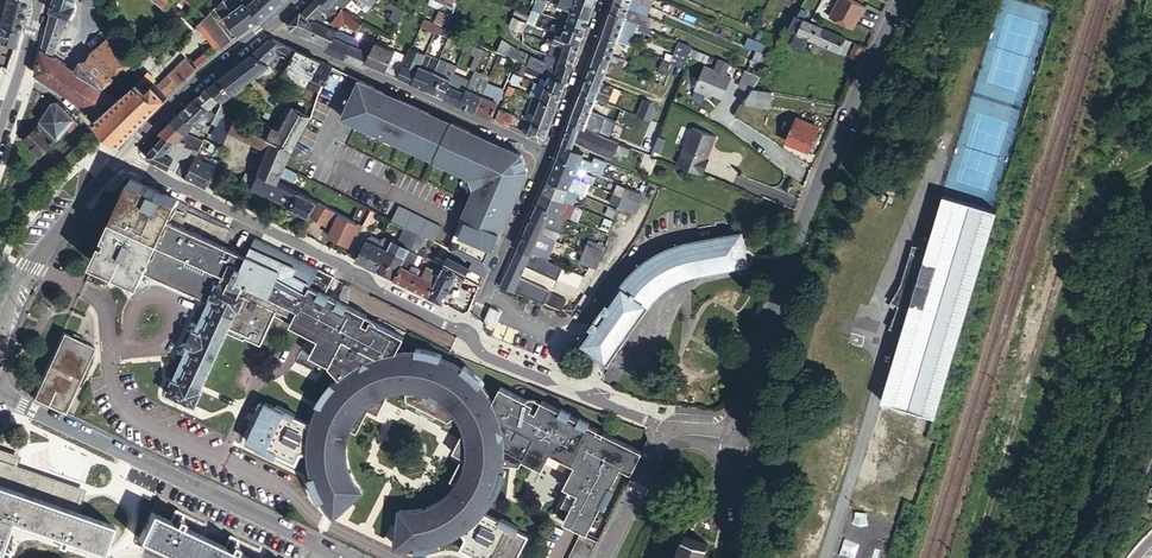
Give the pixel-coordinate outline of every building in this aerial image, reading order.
[(18,34),(26,0),(6,0),(0,21),(0,26),(18,34)] [(51,11),(71,20),(77,0),(55,0),(51,11)] [(216,6),(225,17),(237,8),(231,0),(222,0),(216,6)] [(244,2),(261,20),(284,0),(242,0),(244,2)] [(321,0),(315,0),(302,13),(311,22),(313,20),(322,11),(327,5),(321,0)] [(332,2),(342,9),(349,0),(334,0),(332,2)] [(455,8),(457,3),(450,0),(437,0),(455,8)] [(539,11),(544,0),(536,0),(533,9),(539,11)] [(564,8),(572,11),(576,0),(565,0),(562,7),(564,8)] [(594,4),(586,0),(576,0),(572,11),(589,18),(594,4)] [(612,5),(627,11),(631,2),(626,0),(614,0),(612,5)] [(652,11),(656,0),(631,0),(631,2),(645,7),(652,11)] [(853,30),(868,0),(836,0),(828,17),(853,30)] [(237,8),(252,27),(261,20),(244,2),(237,8)] [(641,16),(645,7),(631,2),(627,11),(641,16)] [(399,24),(406,9),(398,4),(390,19),(399,24)] [(329,7),(327,5),(322,11),(334,18),(338,14),(332,10),(329,7)] [(641,16),(642,17),(649,20),(652,11),(645,7),(641,16)] [(225,17),(240,36),(252,27),(237,8),(225,17)] [(560,19),(568,22),(572,11),(564,8),(560,19)] [(350,14),(342,9),(338,14),(334,18),(331,20),(339,27),(343,22),(350,14)] [(534,24),(539,11),(533,9),(531,13),(530,15),(528,21),(534,24)] [(514,16),(528,21),(530,15),(516,10),(514,16)] [(129,68),(132,64),(112,35),(87,65),(82,74),(61,58),(71,20),(51,11),(36,74),(87,106),(100,115),(119,98),(112,94),(104,90),(112,83),(114,80),(129,68)] [(585,29),(589,18),(572,11),(568,22),(585,29)] [(217,51),(233,40),(211,12),(206,16),(197,25),(217,51)] [(311,22),(302,13),(301,12),(290,23),(291,29),(312,38),(319,23),(313,20),(311,22)] [(361,23),(350,14),(343,22),(355,31),(361,23)] [(638,26),(609,14),(600,38),(616,44),(622,29),(634,34),(638,26)] [(523,33),(528,21),(514,16),(509,27),(523,33)] [(797,33),(808,38),(844,55),(850,42),(797,16),(789,29),(797,33)] [(649,30),(653,21),(649,20),(642,17),(641,21),(649,25),(647,30),(649,30)] [(439,26),(425,19),(422,26),(436,32),(439,26)] [(563,35),(568,22),(560,19),(557,26),(553,24),(550,30),(563,35)] [(585,29),(568,22),(563,35),(580,42),(585,29)] [(328,27),(319,23),(312,38),(327,45),(331,46),(335,38),(338,31),(328,27)] [(15,46),(18,34),(0,26),(0,40),(15,46)] [(444,28),(439,26),(436,32),(444,35),(444,34),(449,36),(451,31),(444,28)] [(622,29),(616,44),(629,49),(634,34),(622,29)] [(564,49),(576,54),(580,42),(563,35),(550,30),(546,42),(553,44),(564,49)] [(371,54),(374,47),(370,46),(338,31),(335,38),(371,54)] [(460,35),(451,31),(449,36),(447,40),(457,44),(459,38),(460,35)] [(665,37),(652,32),(647,45),(660,50),(665,37)] [(808,38),(797,33),(792,44),(803,49),(808,38)] [(365,68),(367,63),(371,54),(335,38),(331,46),(327,45),(325,50),(351,63),(365,68)] [(616,44),(600,38),(592,61),(608,67),(611,58),(616,44)] [(273,39),(248,58),(267,66),(284,74),(298,50),(273,39)] [(670,63),(683,68),(692,46),(678,41),(670,63)] [(395,51),(377,42),(374,47),(371,54),(367,63),(385,72),(389,64),(395,51)] [(502,42),(498,51),(511,56),(516,48),(502,42)] [(560,60),(564,49),(553,44),(548,55),(560,60)] [(863,49),(855,45),(849,57),(857,61),(863,49)] [(413,48),(408,57),(402,69),(398,78),(413,84),(421,66),(426,54),(413,48)] [(520,49),(516,48),(511,56),(515,57),(520,49)] [(515,57),(519,60),(528,65),(532,56),(525,51),(520,49),(515,57)] [(571,65),(576,54),(564,49),(560,60),(571,65)] [(284,74),(297,80),(304,67),(302,66),(307,55),(298,50),(284,74)] [(408,57),(395,51),(389,64),(402,69),(408,57)] [(439,60),(426,54),(421,66),(434,72),(438,62),(439,60)] [(559,62),(560,60),(548,55),(547,54),(544,61),(557,66),(559,62)] [(753,63),(768,69),(773,60),(770,59),(769,61),(764,59),(765,57),(757,54),(753,63)] [(327,63),(307,55),(302,66),(304,67),(297,80),(314,90),(327,63)] [(551,75),(566,81),(571,67),(559,62),(557,66),(544,61),(532,56),(528,65),(531,66),(542,71),(551,75)] [(267,66),(248,58),(240,64),(251,79),(267,66)] [(620,61),(611,58),(608,67),(616,70),(620,61)] [(180,85),(197,69),(189,61),(173,76),(180,85)] [(608,67),(592,61),(589,70),(592,73),(604,77),(608,67)] [(438,62),(434,72),(442,75),(443,74),(447,65),(438,62)] [(447,65),(443,74),(451,78),(453,73),(456,66),(448,62),(447,65)] [(750,75),(762,80),(768,69),(753,63),(749,74),(750,75)] [(240,64),(233,69),(243,85),(251,79),(240,64)] [(385,72),(398,78),(402,69),(389,64),(385,72)] [(421,66),(413,84),(426,90),(434,72),(421,66)] [(540,83),(546,86),(548,80),(540,77),(542,71),(531,66),(528,74),(541,79),(540,83)] [(730,80),(704,68),(694,91),(704,96),(705,93),(721,101),(730,80)] [(243,85),(233,69),(209,88),(220,103),(243,85)] [(589,70),(585,81),(588,80),(601,85),(604,77),(592,73),(589,70)] [(540,77),(548,80),(551,75),(542,71),(540,77)] [(520,167),(515,151),(350,72),(330,118),(466,185),(443,242),(478,259),(520,167)] [(434,72),(426,90),(434,94),(442,75),(434,72)] [(443,97),(461,105),(471,80),(453,73),(451,78),(443,97)] [(523,76),(515,73),(511,83),(519,86),(523,76)] [(442,75),(434,94),(443,97),(451,78),(443,74),(442,75)] [(562,93),(566,81),(551,75),(548,80),(546,86),(562,93)] [(743,90),(755,95),(755,94),(762,80),(750,75),(743,90)] [(180,85),(173,76),(161,87),(155,81),(148,88),(140,80),(123,94),(119,98),(100,115),(97,118),(95,120),(119,144),(180,85)] [(475,112),(475,111),(483,94),(485,89),(487,83),(477,78),(472,77),(471,80),(461,105),(475,112)] [(495,88),(503,91),(506,84),(499,80),(495,88)] [(585,81),(580,94),(595,100),(606,105),(612,90),(601,85),(588,80),(585,81)] [(530,94),(541,99),(546,86),(540,83),(535,82),(530,94)] [(515,87),(509,85),(506,92),(511,95),(515,87)] [(486,95),(499,101),(503,91),(495,88),(490,86),(488,91),(486,95)] [(557,105),(562,93),(546,86),(541,99),(557,105)] [(208,87),(193,101),(216,113),(221,104),(219,103),(220,103),(209,88),(208,87)] [(118,89),(112,94),(119,98),(123,94),(118,89)] [(475,111),(491,118),(499,101),(486,95),(483,94),(475,111)] [(580,94),(570,122),(581,127),(617,144),(620,135),(595,124),(594,125),(590,123),(591,119),(588,117),(595,100),(580,94)] [(773,96),(755,94),(755,95),(749,107),(771,110),(773,96)] [(553,116),(557,105),(541,99),(537,110),(553,116)] [(194,125),(208,132),(209,132),(214,121),(218,114),(216,113),(193,101),(182,112),(194,125)] [(55,140),(76,118),(59,102),(53,102),(49,108),(40,122),(38,124),(55,140)] [(635,117),(650,123),(654,113),(650,105),(641,102),(635,117)] [(216,113),(218,114),(223,116),(227,107),(221,104),(216,113)] [(505,104),(502,109),(514,114),(517,109),(505,104)] [(291,149),(294,142),(307,116),(290,107),(278,131),(273,140),(274,141),(291,149)] [(532,107),(527,120),(532,122),(537,110),(532,107)] [(500,108),(495,120),(504,124),(506,120),(511,122),(514,114),(502,109),(501,109),(500,108)] [(548,129),(553,116),(537,110),(532,122),(548,129)] [(182,112),(173,121),(186,133),(194,125),(182,112)] [(223,116),(218,114),(214,121),(219,124),(223,116)] [(270,148),(274,141),(273,140),(266,137),(252,130),(223,116),(219,124),(231,130),(270,148)] [(818,127),(796,117),(785,143),(807,152),(818,127)] [(258,119),(252,130),(266,137),(271,128),(258,119)] [(532,122),(527,120),(522,133),(527,135),(532,122)] [(184,135),(185,134),(186,133),(173,121),(172,122),(184,135)] [(209,132),(208,132),(208,133),(213,136),(219,124),(214,121),(209,132)] [(174,145),(177,142),(184,135),(172,122),(161,132),(164,135),(174,145)] [(545,137),(548,129),(532,122),(527,135),(539,140),(545,137)] [(570,122),(562,145),(572,149),(575,141),(581,127),(570,122)] [(24,140),(40,155),(55,140),(38,124),(24,140)] [(219,124),(213,136),(225,142),(231,130),(219,124)] [(626,158),(630,150),(624,147),(617,144),(581,127),(575,141),(582,145),(600,154),(613,159),(615,153),(626,158)] [(266,137),(273,140),(278,131),(271,128),(266,137)] [(717,138),(694,129),(685,152),(679,167),(697,174),(702,159),(708,161),(717,138)] [(630,133),(628,138),(627,140),(634,144),(649,151),(653,144),(630,133)] [(190,148),(198,152),(203,143),(202,142),(185,134),(184,135),(177,142),(190,148)] [(168,168),(174,158),(166,153),(174,145),(164,135),(148,153),(149,159),(168,168)] [(617,144),(624,147),(627,140),(628,138),(620,135),(617,144)] [(624,147),(630,150),(631,150),(634,144),(627,140),(624,147)] [(286,158),(291,149),(274,141),(270,148),(268,154),(284,162),(286,158)] [(190,148),(177,142),(174,145),(166,153),(174,158),(183,162),(190,148)] [(572,149),(562,145),(557,157),(578,166),(581,167),(602,176),(603,177),(608,165),(583,154),(572,149)] [(196,157),(198,152),(190,148),(183,162),(177,173),(185,177),(196,157)] [(259,171),(275,179),(278,174),(291,181),(296,171),(282,165),(284,162),(268,154),(262,164),(259,171)] [(205,162),(196,157),(185,177),(195,182),(205,162)] [(578,166),(557,157),(553,168),(574,177),(578,166)] [(168,168),(177,173),(183,162),(174,158),(168,168)] [(195,182),(206,187),(216,167),(205,162),(195,182)] [(243,176),(253,181),(258,173),(247,168),(243,176)] [(588,183),(574,177),(553,168),(548,181),(569,190),(580,195),(582,196),(588,183)] [(215,191),(241,204),(251,187),(253,181),(243,176),(228,169),(225,173),(215,191)] [(318,202),(275,179),(259,171),(258,173),(253,181),(251,187),(309,217),(310,215),(318,202)] [(130,177),(94,259),(141,280),(144,271),(208,300),(208,299),(174,283),(184,259),(186,260),(187,256),(185,255),(191,241),(196,243),(198,238),(200,235),(167,221),(177,199),(130,177)] [(569,190),(548,181),(542,192),(564,202),(569,190)] [(614,195),(622,198),(625,190),(617,187),(614,195)] [(575,207),(580,195),(569,190),(564,202),(574,206),(575,207)] [(641,197),(625,190),(622,198),(638,205),(641,197)] [(542,192),(536,206),(558,215),(562,218),(565,219),(570,221),(573,214),(576,207),(575,207),(574,206),(564,202),(542,192)] [(937,414),(991,207),(936,193),(883,400),(937,414)] [(618,208),(622,198),(614,195),(610,205),(618,208)] [(638,205),(622,198),(618,208),(634,215),(638,205)] [(318,202),(310,215),(326,225),(330,218),(334,220),(337,213),(318,202)] [(558,215),(536,206),(527,227),(539,233),(542,234),(544,228),(558,235),(565,219),(562,218),(558,215)] [(614,220),(617,212),(610,209),(606,217),(614,220)] [(369,212),(363,224),(371,228),(378,214),(370,210),(369,212)] [(337,213),(334,220),(337,221),(329,235),(349,246),(356,233),(358,234),(362,225),(353,221),(340,215),(337,213)] [(613,223),(604,220),(600,231),(608,234),(613,223)] [(525,231),(537,237),(539,233),(527,227),(525,231)] [(403,242),(412,246),(419,235),(409,229),(403,242)] [(537,237),(525,231),(517,249),(528,254),(547,263),(555,244),(540,237),(542,234),(539,233),(537,237)] [(594,353),(598,351),(602,354),(613,340),(618,344),(638,319),(647,308),(659,296),(669,288),(676,283),(685,278),(689,276),(693,276),(703,274),(747,267),(741,234),(693,242),(680,245),(677,245),(666,249),(662,252),(655,257),(647,262),(639,269),(629,277),(619,287),(608,301),(589,326),(593,329),(589,330),(587,331),(585,332),(583,335),(581,341),(581,343),(583,347),(586,350),(589,352),(592,353),(594,353)] [(221,244),(200,235),(198,238),(196,243),(191,241),(185,255),(187,256),(211,266),(221,244)] [(412,246),(411,248),(417,252),(425,238),(419,235),(412,246)] [(367,239),(356,261),(367,266),(377,245),(379,240),(372,236),(368,238),(367,239)] [(216,284),(301,324),(303,320),(305,316),(398,364),(395,368),(430,386),(432,381),(537,435),(534,440),(531,439),(520,461),(539,471),(547,455),(571,467),(560,488),(574,495),(560,523),(583,536),(598,508),(600,509),(610,490),(608,489),(617,471),(627,476),(638,453),(538,401),(532,413),(525,409),(528,404),(495,387),(489,399),(479,386),(481,384),(479,381),(474,376),(468,371),(463,367),(461,369),(454,365),(448,362),(441,358),(442,356),(437,354),(431,352),(424,351),(417,350),(417,352),(409,352),(400,352),(407,337),(373,319),(370,326),(364,323),(369,315),(327,294),(335,277),(257,238),(247,256),(221,244),(211,266),(220,270),(219,274),(220,275),(216,284)] [(377,245),(367,266),(376,271),(387,250),(392,240),(385,238),(382,241),(379,246),(377,245)] [(392,240),(387,250),(376,271),(393,279),(402,264),(411,248),(392,240)] [(582,255),(599,263),(602,253),(586,246),(582,255)] [(417,252),(411,248),(402,264),(415,271),(417,267),(413,265),(420,254),(417,252)] [(557,282),(563,269),(547,263),(528,254),(517,249),(506,273),(504,276),(499,288),(523,298),(544,307),(549,294),(520,281),(526,268),(557,282)] [(420,254),(413,265),(417,267),(423,256),(420,254)] [(578,264),(595,272),(599,263),(582,255),(578,264)] [(186,260),(219,274),(220,270),(211,266),(187,256),(186,260)] [(402,264),(393,279),(411,288),(427,259),(423,256),(417,267),(415,271),(402,264)] [(443,268),(448,259),(445,257),(439,267),(443,268)] [(197,325),(193,332),(187,345),(184,352),(165,394),(195,407),(201,393),(198,392),(227,333),(244,341),(245,339),(260,346),(273,319),(316,340),(308,357),(328,367),(341,340),(303,320),(301,324),(216,284),(220,275),(219,274),(186,260),(184,259),(174,283),(208,299),(208,300),(206,305),(197,325)] [(432,262),(427,259),(411,288),(428,296),(435,284),(422,277),(432,262)] [(457,275),(463,278),(468,270),(469,268),(448,259),(443,268),(457,275)] [(484,275),(486,269),(472,262),(469,268),(468,270),(483,277),(484,275)] [(435,284),(428,296),(443,303),(457,275),(443,268),(435,284)] [(562,309),(565,301),(553,298),(551,306),(562,309)] [(500,312),(490,308),(484,320),(486,327),(493,330),(500,312)] [(341,340),(389,365),(395,368),(398,364),(305,316),(303,320),(341,340)] [(189,330),(193,332),(197,325),(194,323),(191,325),(189,323),(187,327),(189,330)] [(49,360),(80,375),(94,345),(62,330),(49,360)] [(390,375),(389,365),(341,340),(328,367),(327,368),(337,378),(331,384),(330,383),(326,386),(320,395),(314,405),(317,406),(312,416),(310,422),(309,427),(308,432),(307,441),(306,446),(306,451),(306,454),(306,455),(306,461),(308,466),(309,474),(310,478),(308,479),(308,483),(313,493),(315,498),(318,504),(321,503),(323,505),(326,510),(329,513),(345,497),(349,502),(361,490),(357,484),(352,477),(349,469),(347,462),(346,457),(346,458),(345,448),(345,443),(346,439),(349,430),(354,433),(366,410),(375,414),(387,392),(396,391),(395,375),(390,375)] [(602,354),(598,351),(595,355),(605,363),(618,344),(613,340),(602,354)] [(184,352),(187,345),(184,344),(181,345),(179,345),(177,348),(178,350),(184,352)] [(33,396),(44,402),(64,411),(80,375),(49,360),(33,396)] [(395,375),(396,391),(400,391),(402,390),(403,402),(445,424),(455,417),(456,419),(458,422),(472,414),(474,418),(483,413),(430,386),(395,368),(389,365),(390,375),(395,375)] [(483,413),(531,439),(534,440),(537,435),(432,381),(430,386),(483,413)] [(308,432),(309,427),(292,419),(294,416),(274,406),(273,409),(263,404),(244,442),(254,446),(252,449),(272,459),(273,456),(292,466),(298,455),(306,455),(306,454),(306,451),(306,446),(307,441),(308,432)] [(520,461),(531,439),(483,413),(474,418),(472,414),(458,422),(462,431),(451,453),(460,458),(448,481),(453,483),(450,487),(444,495),(438,499),(431,503),(426,505),(420,507),(414,509),(407,509),(398,509),(395,524),(401,525),(396,548),(402,549),(410,548),(410,551),(417,551),(426,549),(438,545),(437,543),(444,540),(450,538),(455,535),(458,533),(460,532),(464,529),(470,523),(478,516),(480,514),(482,512),(486,505),(490,499),(491,496),(494,497),(498,487),(502,476),(503,472),(501,471),(502,464),(517,465),(520,461)] [(72,508),(79,488),(10,463),(10,462),(14,453),(0,448),(0,482),(72,508)] [(6,514),(99,547),(108,521),(72,508),(0,482),(0,532),(6,514)] [(891,515),(894,503),(869,496),(865,507),(891,515)] [(333,518),(349,502),(345,497),(329,513),(333,518)] [(153,507),(151,512),(138,538),(148,542),(180,557),(259,557),(233,546),(178,519),(153,507)] [(480,514),(478,516),(470,523),(464,529),(460,532),(458,533),(463,539),(457,550),(468,555),(474,557),(514,557),(525,536),(515,531),(516,528),(497,519),(496,522),(487,517),(480,514)] [(401,525),(395,524),(390,547),(396,548),(401,525)] [(565,557),(586,557),(593,544),(577,535),(565,557)] [(707,543),(684,536),(676,557),(702,557),(707,543)]
